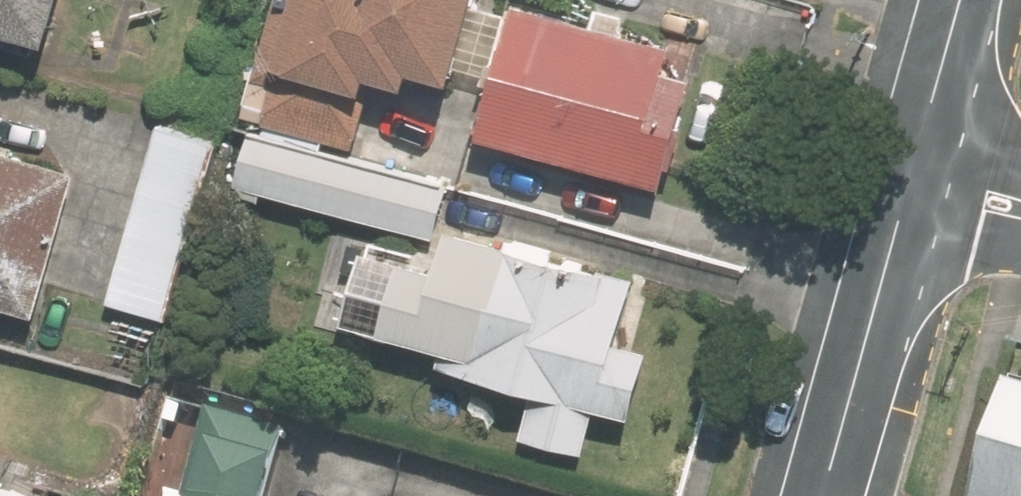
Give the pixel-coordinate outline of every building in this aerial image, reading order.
[(74,24),(81,0),(0,0),(0,3),(74,24)] [(495,0),(300,0),(283,66),(409,100),(421,54),(476,69),(495,0)] [(535,0),(530,0),(495,130),(672,178),(708,47),(535,0)] [(231,129),(160,113),(117,302),(188,318),(231,129)] [(460,181),(264,130),(251,179),(447,231),(460,181)] [(0,141),(0,294),(52,309),(92,167),(0,141)] [(456,339),(451,358),(548,384),(536,429),(603,447),(615,402),(647,411),(665,343),(633,334),(649,274),(648,274),(466,226),(458,257),(381,237),(360,314),(456,339)] [(990,495),(1020,495),(1020,383),(990,495)] [(309,426),(221,404),(200,490),(217,495),(292,495),(309,426)] [(68,484),(0,465),(0,495),(65,495),(68,484)]
